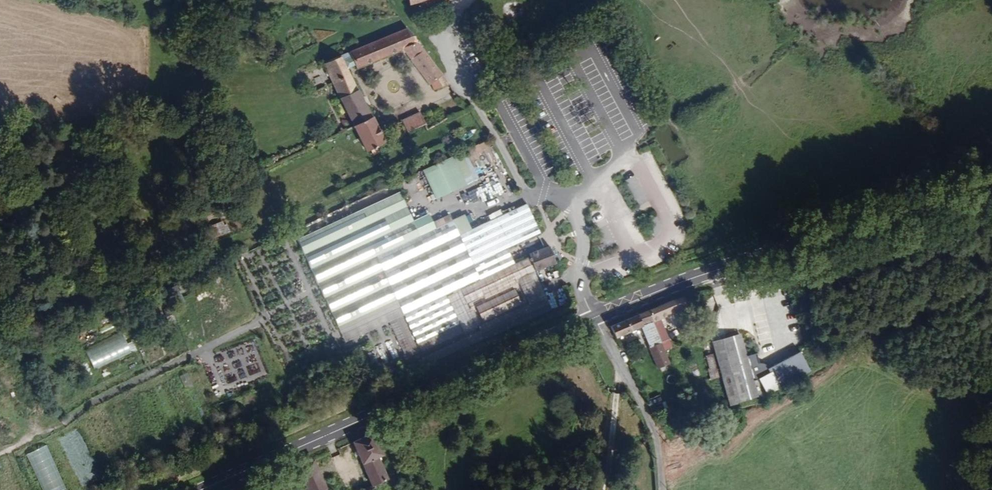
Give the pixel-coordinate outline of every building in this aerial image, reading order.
[(586,0),(580,0),(574,3),(580,15),(590,9),(586,0)] [(446,91),(399,30),(317,67),(362,155),(378,148),(340,76),(395,51),(433,98),(446,91)] [(419,126),(413,113),(396,121),(402,134),(419,126)] [(477,179),(464,150),(421,170),(434,198),(477,179)] [(398,188),(296,234),(343,344),(397,319),(370,261),(448,225),(455,240),(472,232),(463,215),(452,220),(448,213),(431,222),(428,215),(412,222),(398,188)] [(490,255),(534,235),(522,208),(472,232),(455,240),(448,225),(370,261),(397,319),(411,348),(453,329),(439,299),(498,271),(490,255)] [(549,265),(542,250),(523,257),(529,273),(549,265)] [(681,299),(647,314),(610,331),(616,343),(640,332),(660,374),(671,368),(661,346),(662,345),(669,342),(660,323),(686,311),(681,299)] [(768,328),(762,301),(749,304),(756,331),(768,328)] [(124,332),(80,349),(89,371),(139,351),(134,340),(128,343),(124,332)] [(720,341),(712,343),(731,409),(738,407),(736,404),(758,397),(749,364),(752,363),(758,361),(755,350),(749,352),(746,353),(739,335),(720,341)] [(777,381),(807,361),(794,344),(765,365),(768,369),(758,376),(768,389),(777,381)] [(372,461),(377,459),(366,436),(347,445),(364,484),(349,489),(364,489),(367,489),(381,483),(372,461)] [(46,445),(26,452),(40,489),(64,489),(46,445)] [(307,464),(291,471),(299,489),(319,489),(307,464)]
